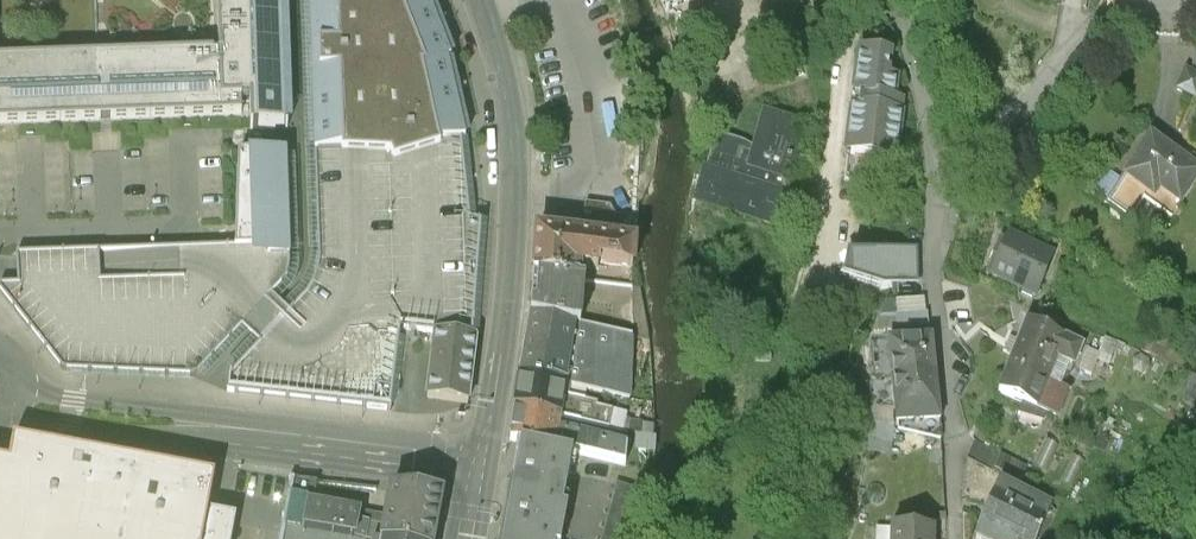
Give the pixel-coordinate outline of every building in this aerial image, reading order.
[(312,68),(315,164),(318,256),(319,261),(317,272),(315,277),(313,281),(312,286),(306,295),(302,299),(289,313),(282,306),(272,297),(285,282),(288,277),(289,272),(290,266),(290,258),(286,152),(239,154),(235,248),(98,253),(17,255),(18,272),(18,286),(0,286),(0,293),(63,372),(195,379),(242,329),(253,338),(259,344),(229,377),(228,393),(391,412),(401,331),(410,332),(435,334),(474,339),(483,223),(471,222),(463,149),(462,142),(465,141),(448,63),(451,61),(427,0),(310,0),(312,68)] [(242,115),(241,103),(250,103),(251,129),(285,128),(281,0),(217,0),(219,53),(214,53),(214,52),(0,60),(0,124),(242,115)] [(667,10),(691,0),(662,0),(667,10)] [(889,58),(859,54),(854,98),(856,100),(854,112),(852,113),(848,144),(850,146),(849,156),(896,162),(901,116),(899,116),(901,105),(893,104),(896,82),(886,81),(889,58)] [(1195,96),(1195,77),(1190,74),(1186,72),(1178,90),(1195,97),(1195,96)] [(716,130),(697,196),(772,218),(802,117),(765,106),(755,142),(716,130)] [(1151,138),(1126,178),(1128,179),(1154,197),(1159,189),(1181,203),(1195,180),(1195,167),(1151,138)] [(893,185),(896,162),(849,156),(846,179),(893,185)] [(1154,197),(1128,179),(1111,206),(1131,219),(1144,201),(1171,219),(1181,203),(1159,189),(1154,197)] [(592,214),(616,216),(611,206),(585,203),(584,214),(591,215),(592,214)] [(622,241),(625,217),(616,216),(592,214),(591,215),(588,238),(622,241)] [(622,241),(634,243),(638,219),(625,217),(622,241)] [(588,238),(536,232),(533,276),(579,281),(580,268),(598,270),(599,263),(633,266),(634,243),(622,241),(588,238)] [(1051,258),(1008,241),(993,280),(1035,297),(1051,258)] [(918,280),(918,253),(856,254),(849,280),(882,289),(904,288),(904,280),(918,280)] [(579,281),(533,276),(530,316),(574,325),(574,324),(580,325),(584,281),(579,281)] [(898,334),(927,331),(925,304),(901,307),(903,321),(897,321),(898,334)] [(877,329),(886,333),(894,313),(885,310),(877,329)] [(574,325),(530,316),(521,376),(565,385),(593,391),(596,374),(577,370),(576,375),(567,373),(570,352),(574,325)] [(580,325),(574,324),(574,325),(570,352),(632,364),(633,336),(580,325)] [(1082,348),(1036,330),(1036,328),(1025,324),(1021,335),(1022,336),(1012,359),(1051,374),(1056,361),(1067,365),(1074,368),(1082,348)] [(474,339),(435,334),(427,399),(468,404),(476,339),(474,339)] [(918,338),(905,339),(906,344),(888,346),(892,381),(934,377),(930,341),(918,343),(918,338)] [(1104,348),(1101,357),(1112,362),(1116,353),(1104,348)] [(1088,352),(1080,373),(1092,378),(1101,357),(1088,352)] [(1051,374),(1012,359),(997,396),(1035,412),(1051,374)] [(1051,374),(1062,378),(1067,365),(1056,361),(1051,374)] [(631,377),(597,370),(596,374),(593,391),(630,399),(631,377)] [(1051,374),(1035,412),(1055,419),(1066,392),(1058,389),(1062,378),(1051,374)] [(870,410),(895,411),(892,383),(879,382),(879,377),(871,375),(870,382),(870,410)] [(565,385),(521,376),(515,408),(560,417),(608,427),(612,410),(562,400),(565,385)] [(934,377),(892,381),(892,383),(895,411),(897,427),(939,423),(934,377)] [(560,417),(515,408),(510,440),(519,442),(573,453),(626,464),(627,446),(557,432),(560,417)] [(216,478),(11,440),(6,466),(0,465),(0,538),(204,538),(216,478)] [(519,442),(501,538),(562,538),(567,509),(563,508),(573,453),(519,442)] [(317,483),(294,480),(285,527),(304,531),(309,505),(313,505),(317,483)] [(616,482),(602,538),(631,538),(644,489),(616,482)] [(1000,487),(977,538),(1039,538),(1051,510),(1000,487)] [(392,491),(383,538),(433,538),(441,497),(392,491)] [(309,505),(304,531),(349,538),(369,538),(373,517),(313,505),(309,505)] [(285,527),(283,538),(349,538),(304,531),(285,527)] [(891,530),(890,538),(934,538),(934,531),(891,530)]
